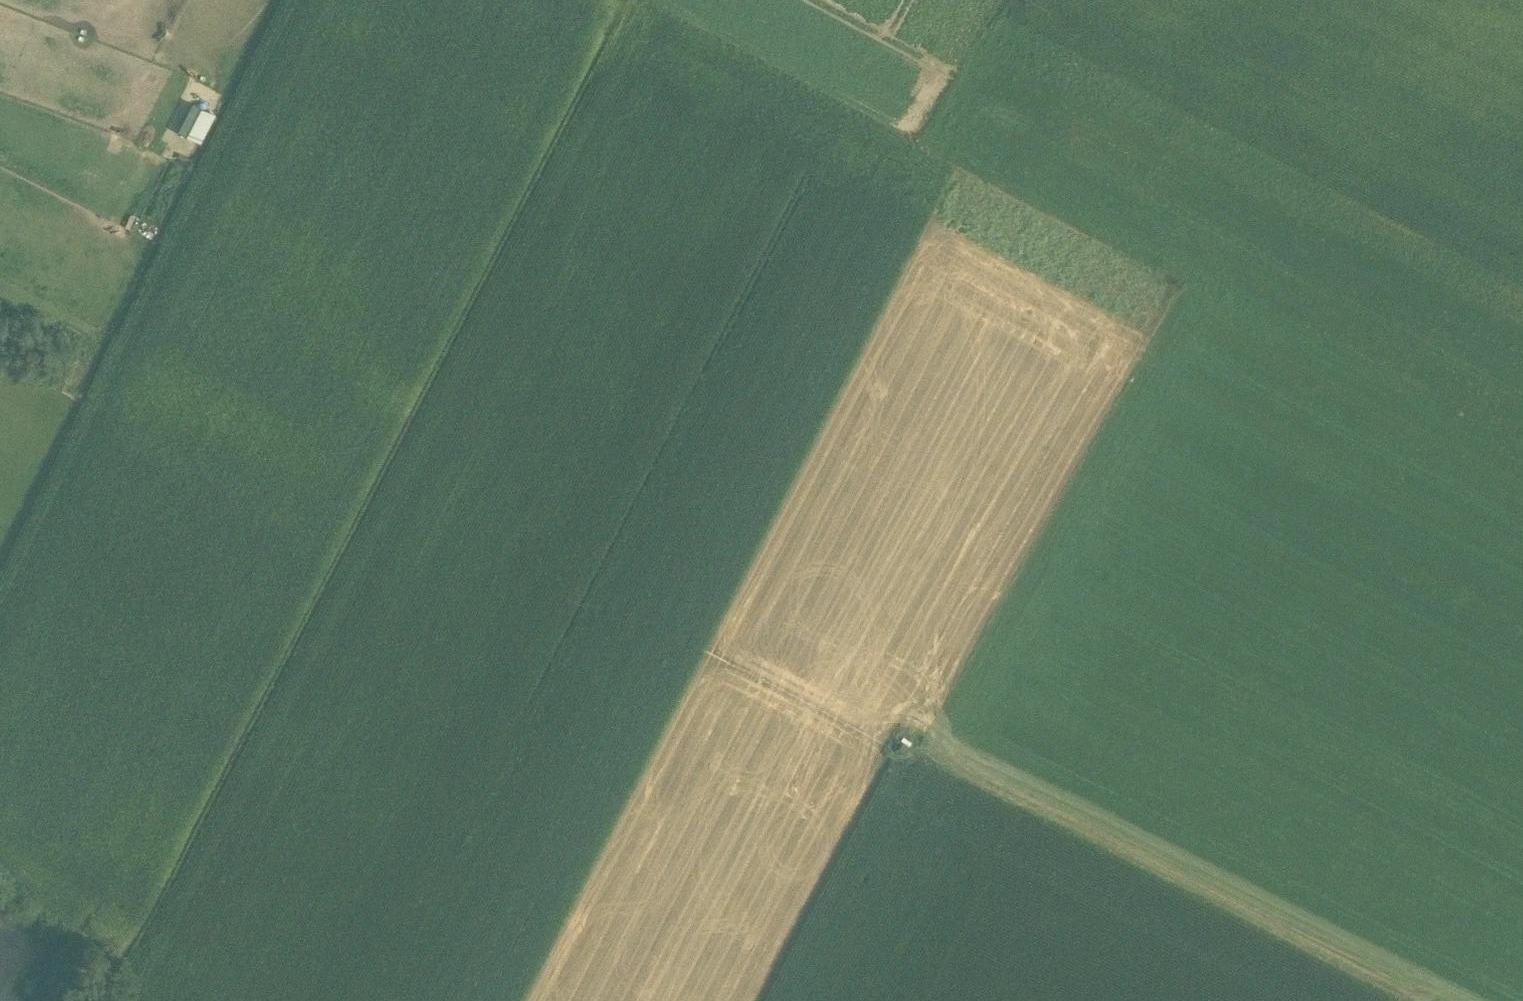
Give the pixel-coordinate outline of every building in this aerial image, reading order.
[(203,141),(217,113),(199,104),(186,133),(203,141)]
